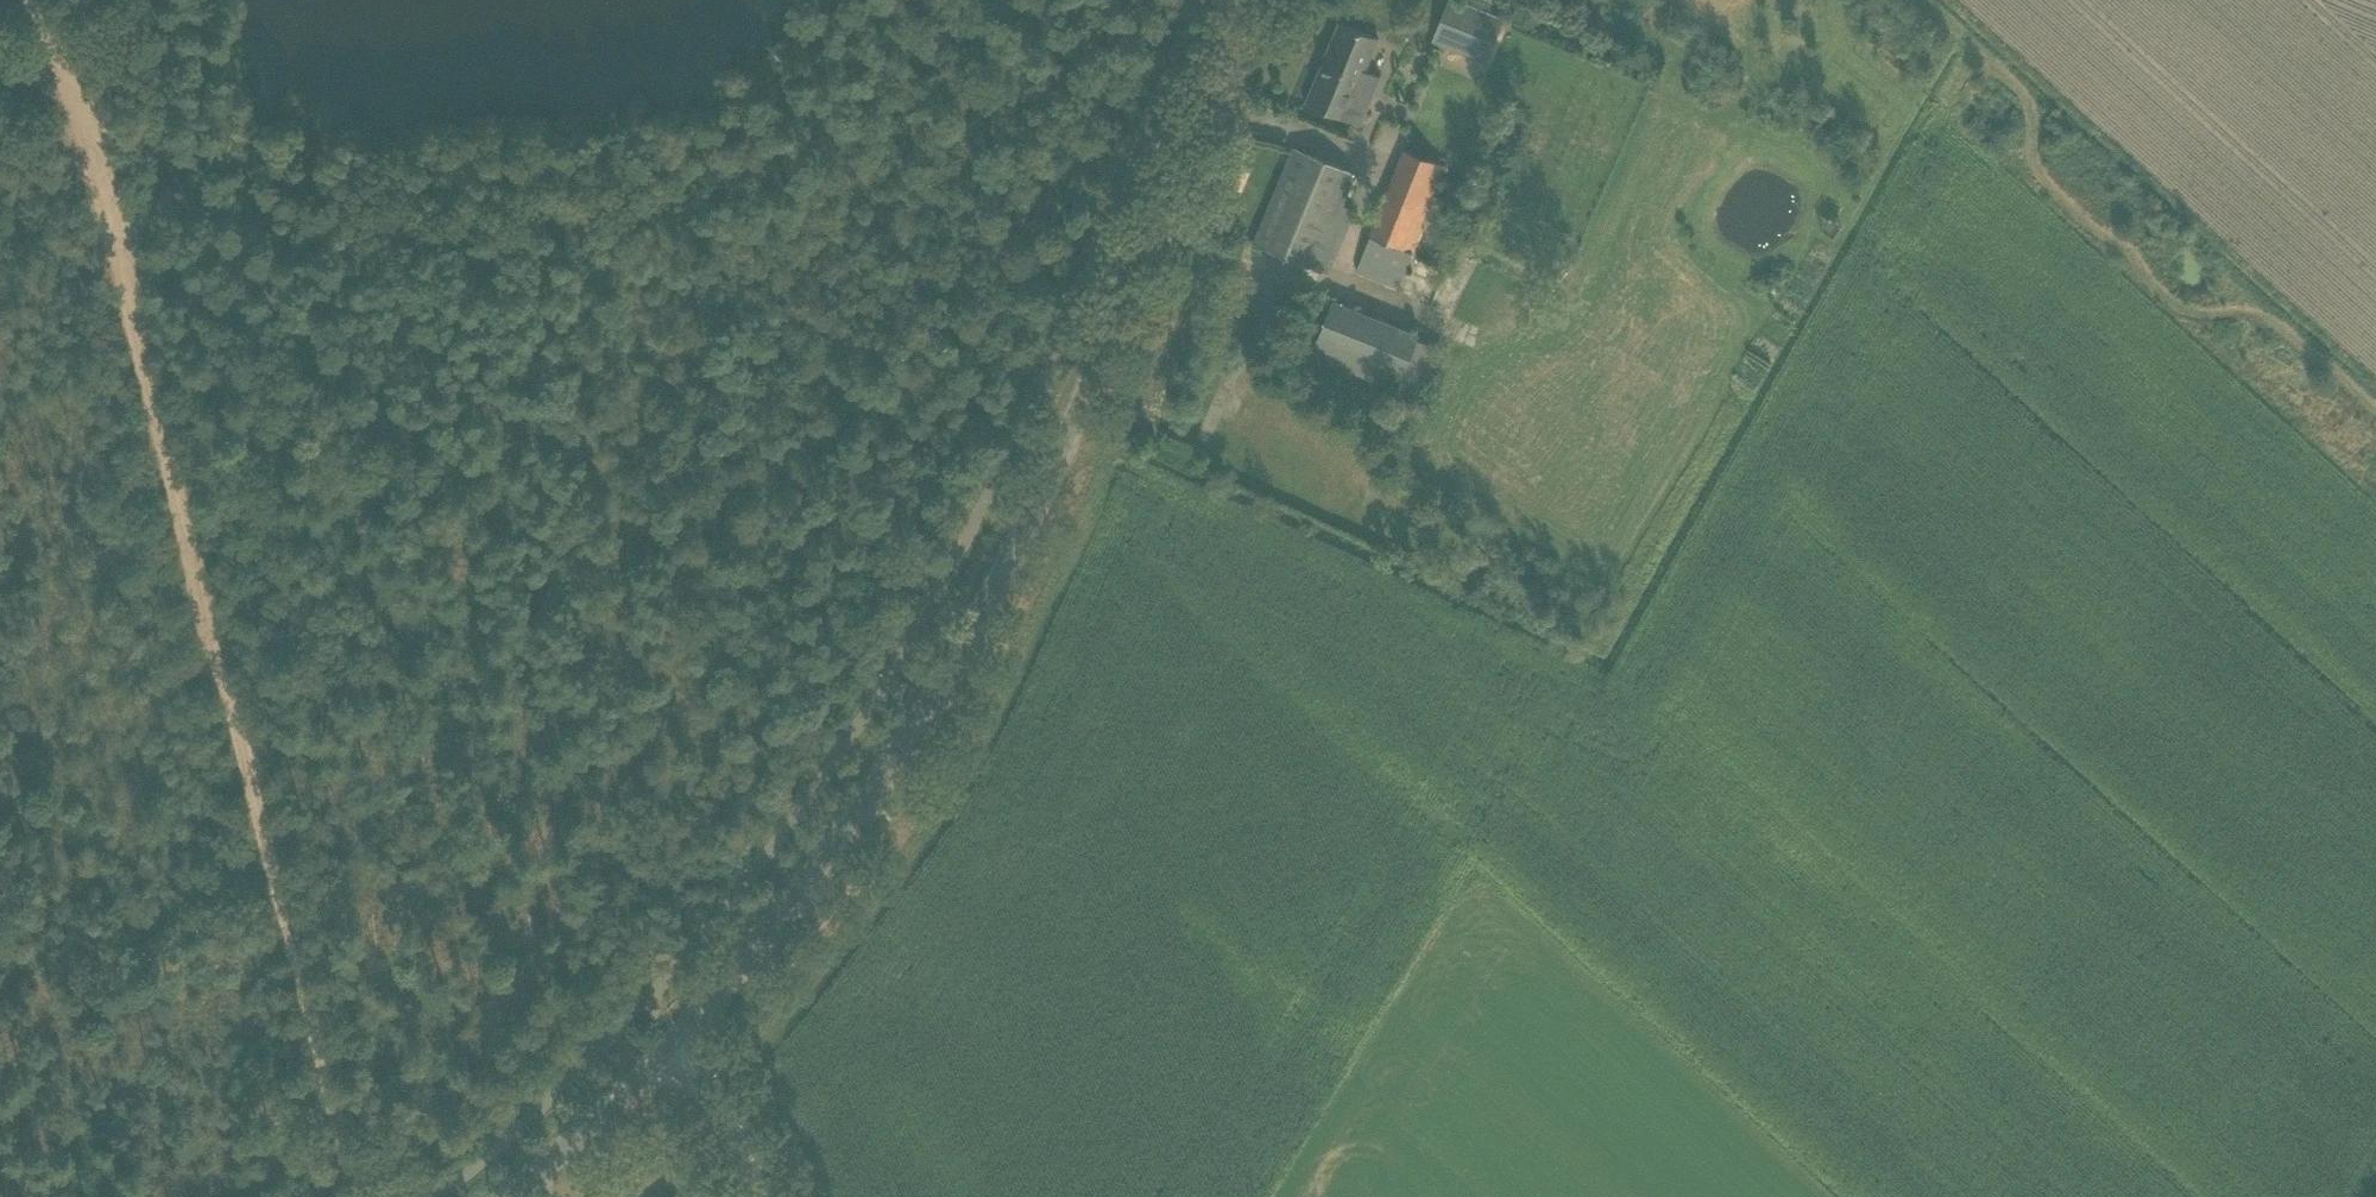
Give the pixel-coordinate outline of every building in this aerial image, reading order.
[(1432,40),(1446,46),(1486,62),(1503,19),(1455,0),(1448,0),(1432,40)] [(1307,101),(1361,124),(1380,77),(1366,71),(1379,39),(1340,22),(1307,101)] [(1255,243),(1315,268),(1355,172),(1295,146),(1255,243)] [(1398,286),(1446,167),(1405,148),(1357,270),(1398,286)] [(1310,355),(1396,390),(1418,335),(1332,301),(1310,355)]
